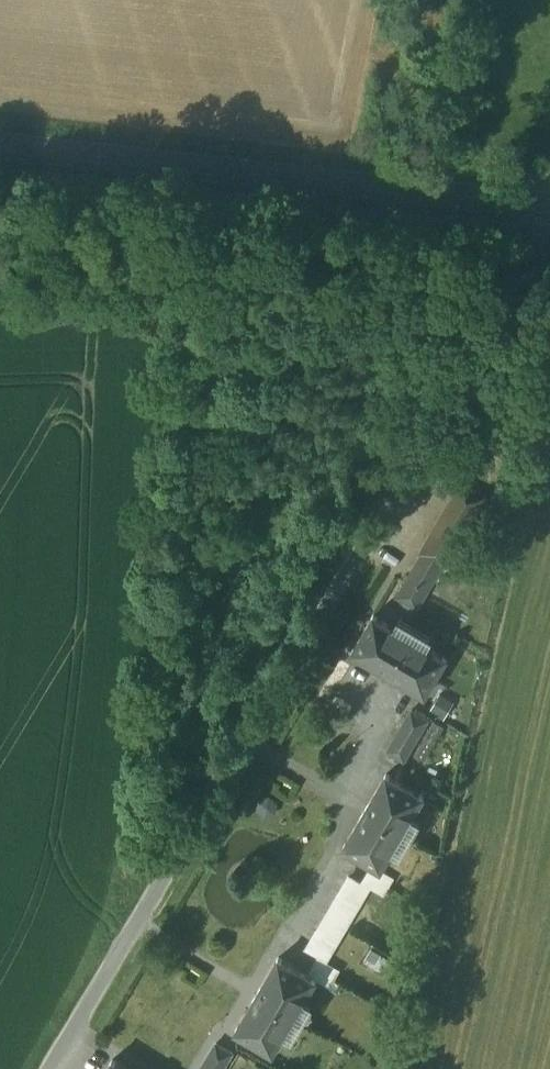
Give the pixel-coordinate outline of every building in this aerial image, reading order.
[(422,554),(397,597),(418,609),(443,566),(445,567),(486,497),(461,482),(420,553),(422,554)] [(448,657),(375,614),(353,652),(426,695),(448,657)] [(429,720),(412,710),(388,751),(405,761),(429,720)] [(387,774),(344,847),(382,869),(425,796),(387,774)] [(365,879),(318,960),(334,969),(381,889),(365,879)] [(317,979),(279,957),(236,1030),(274,1053),(317,979)] [(201,1068),(224,1068),(234,1052),(217,1042),(201,1068)] [(113,1059),(108,1068),(129,1068),(113,1059)]
